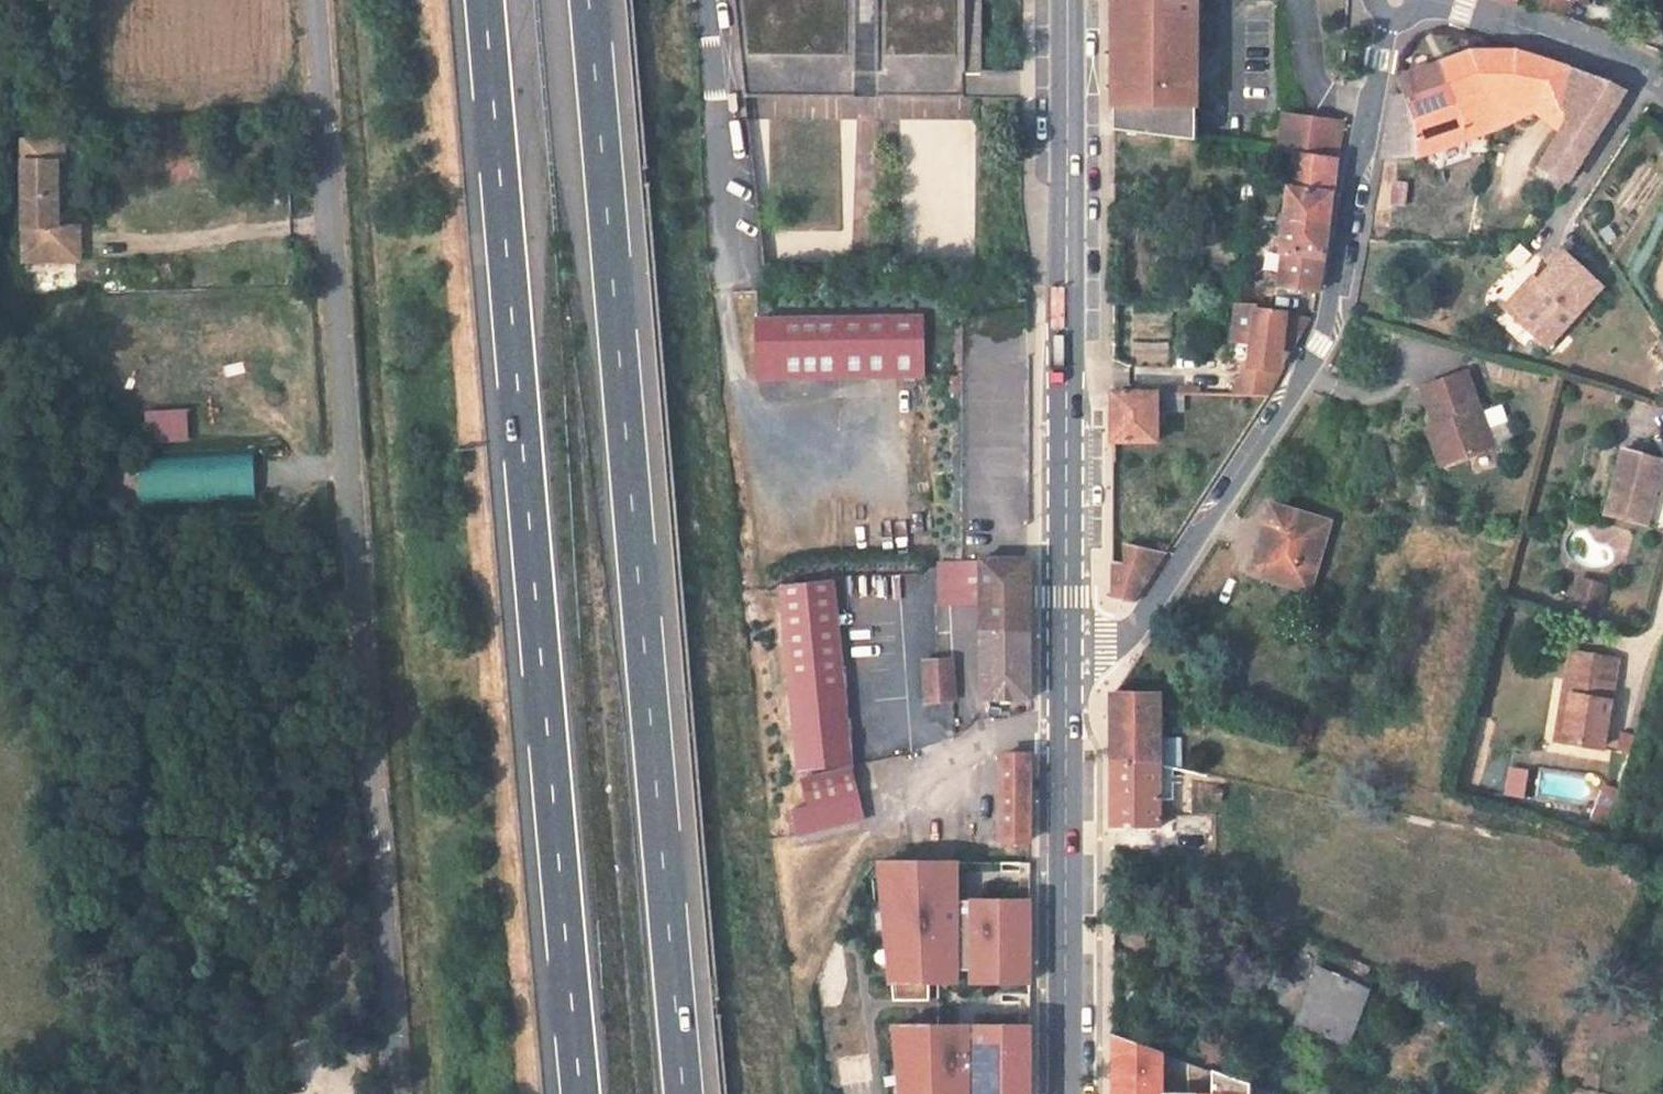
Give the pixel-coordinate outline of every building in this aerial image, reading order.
[(744,95),(962,96),(962,0),(732,0),(744,95)] [(1110,128),(1192,139),(1193,0),(1111,0),(1110,128)] [(1533,3),(1565,14),(1570,1),(1584,5),(1586,0),(1534,0),(1533,3)] [(1625,91),(1611,85),(1500,46),(1467,49),(1487,114),(1480,142),(1567,119),(1541,155),(1570,173),(1625,91)] [(1407,161),(1480,142),(1487,114),(1467,49),(1441,59),(1457,105),(1415,120),(1407,161)] [(1380,156),(1407,161),(1415,120),(1457,105),(1441,59),(1400,75),(1405,92),(1391,92),(1380,156)] [(902,96),(901,114),(971,116),(971,100),(959,100),(959,97),(902,96)] [(790,117),(830,117),(830,97),(767,97),(767,113),(790,113),(790,117)] [(1300,147),(1338,154),(1344,111),(1341,110),(1291,103),(1285,144),(1300,147)] [(1284,213),(1329,221),(1338,154),(1300,147),(1293,183),(1289,182),(1284,213)] [(68,157),(30,157),(21,174),(22,174),(57,173),(68,172),(68,157)] [(57,173),(22,174),(23,211),(58,209),(57,173)] [(1403,205),(1407,181),(1393,178),(1389,203),(1403,205)] [(83,232),(59,233),(58,209),(23,211),(27,269),(84,267),(83,232)] [(1279,281),(1319,287),(1329,221),(1284,213),(1278,247),(1284,249),(1279,281)] [(1502,261),(1515,271),(1530,253),(1517,242),(1502,261)] [(1535,275),(1537,278),(1512,307),(1544,336),(1600,275),(1564,243),(1535,275)] [(1527,269),(1503,298),(1512,307),(1537,278),(1535,275),(1527,269)] [(1256,337),(1261,306),(1262,299),(1241,298),(1237,334),(1256,337)] [(1251,371),(1247,393),(1268,393),(1283,369),(1286,343),(1297,344),(1315,314),(1261,306),(1256,337),(1251,371)] [(753,365),(926,366),(926,320),(753,320),(753,365)] [(1443,450),(1489,434),(1462,361),(1418,376),(1443,450)] [(1154,392),(1112,392),(1112,441),(1154,441),(1154,392)] [(142,409),(144,443),(188,441),(186,407),(142,409)] [(1626,434),(1610,496),(1648,506),(1662,451),(1662,445),(1626,434)] [(252,452),(136,458),(138,504),(254,498),(252,452)] [(1309,585),(1328,517),(1286,505),(1270,500),(1250,568),(1309,585)] [(1126,562),(1116,559),(1116,596),(1133,600),(1165,551),(1132,543),(1126,562)] [(979,603),(978,563),(940,563),(941,604),(979,603)] [(980,635),(1026,633),(1026,563),(978,563),(979,603),(980,635)] [(1571,604),(1602,609),(1607,581),(1575,576),(1571,604)] [(850,765),(830,583),(779,588),(799,770),(850,765)] [(981,699),(1025,699),(1026,633),(980,635),(981,699)] [(1614,650),(1567,641),(1560,685),(1569,687),(1560,732),(1599,740),(1614,650)] [(954,659),(922,659),(925,701),(950,701),(955,701),(954,659)] [(1569,687),(1560,685),(1552,731),(1560,732),(1569,687)] [(1109,694),(1110,824),(1110,826),(1159,826),(1158,693),(1109,694)] [(1027,846),(1027,755),(998,757),(999,838),(1009,838),(1009,845),(1027,846)] [(1523,799),(1527,768),(1508,765),(1504,796),(1523,799)] [(794,837),(863,824),(853,770),(804,779),(808,808),(790,812),(794,837)] [(1591,821),(1609,825),(1618,787),(1600,783),(1591,821)] [(955,863),(876,863),(887,981),(955,982),(955,863)] [(1027,901),(968,901),(968,983),(1028,983),(1027,901)] [(1293,1014),(1343,1034),(1364,979),(1315,959),(1293,1014)] [(889,1028),(894,1093),(965,1093),(964,1027),(889,1028)] [(972,1027),(972,1093),(1027,1093),(1027,1027),(972,1027)] [(1110,1036),(1110,1093),(1245,1093),(1245,1086),(1110,1036)]
